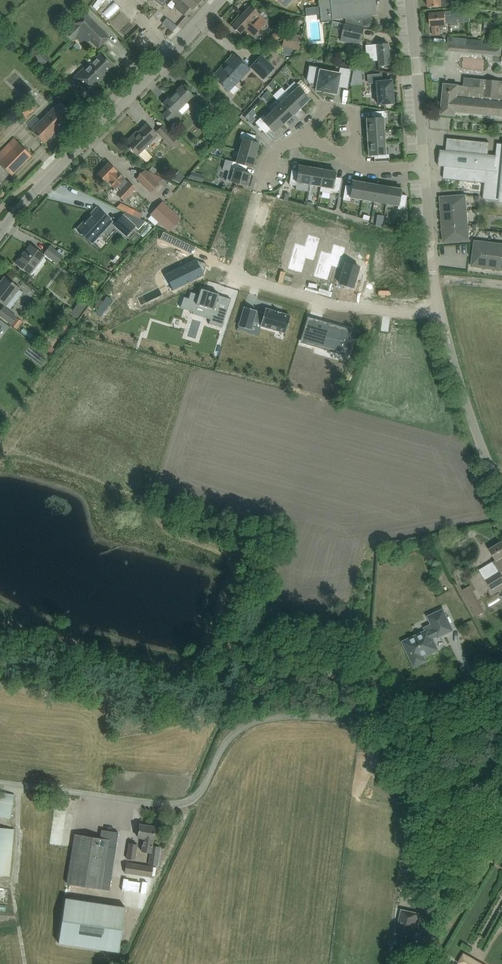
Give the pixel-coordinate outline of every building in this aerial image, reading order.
[(122,4),(119,0),(116,0),(106,9),(110,14),(122,4)] [(150,1),(149,0),(139,0),(136,3),(141,9),(150,1)] [(184,1),(177,9),(183,15),(190,7),(193,10),(201,1),(200,0),(183,0),(184,1)] [(319,3),(320,6),(320,12),(321,21),(332,20),(345,19),(346,23),(366,27),(373,25),(372,16),(377,15),(375,0),(319,0),(319,3)] [(259,14),(250,6),(232,26),(236,30),(235,31),(236,31),(240,34),(245,29),(253,36),(267,21),(259,14)] [(74,24),(65,32),(73,41),(77,37),(83,32),(90,40),(98,48),(104,42),(102,40),(107,36),(94,22),(83,12),(72,22),(74,24)] [(441,35),(440,27),(447,27),(446,18),(457,18),(457,12),(440,13),(430,14),(431,26),(433,26),(433,36),(441,35)] [(166,18),(162,24),(170,29),(174,24),(166,18)] [(363,28),(344,24),(341,36),(361,40),(363,28)] [(292,49),(299,50),(302,36),(285,32),(282,47),(292,49)] [(449,37),(449,44),(460,45),(467,45),(484,47),(484,42),(485,38),(480,38),(479,40),(468,39),(461,38),(449,37)] [(378,44),(368,45),(366,45),(367,62),(378,61),(379,66),(390,65),(388,43),(383,44),(383,41),(377,42),(378,44)] [(30,55),(42,66),(47,61),(44,58),(46,56),(37,48),(30,55)] [(85,70),(83,69),(74,78),(84,87),(86,85),(91,90),(103,78),(101,77),(113,66),(101,54),(85,70)] [(227,64),(229,66),(217,79),(229,91),(249,69),(235,55),(227,64)] [(264,79),(274,68),(261,56),(251,67),(264,79)] [(309,66),(307,80),(310,85),(318,87),(317,90),(336,93),(337,87),(348,88),(351,70),(340,68),(339,74),(330,72),(330,69),(309,66)] [(378,105),(394,103),(392,80),(382,81),(381,74),(368,75),(368,83),(376,83),(378,105)] [(465,77),(464,86),(444,84),(441,115),(456,116),(456,112),(501,116),(501,81),(465,77)] [(296,85),(294,82),(285,91),(289,95),(301,108),(310,99),(307,95),(311,91),(301,80),(296,85)] [(163,115),(170,122),(172,123),(181,114),(181,115),(190,106),(186,102),(192,96),(182,86),(164,104),(169,109),(163,115)] [(301,108),(289,95),(280,104),(292,116),(301,108)] [(28,97),(20,100),(23,107),(31,103),(28,97)] [(36,105),(34,102),(20,109),(25,120),(29,118),(27,115),(35,111),(33,107),(36,105)] [(37,117),(28,126),(32,130),(32,131),(37,136),(44,143),(72,114),(60,102),(41,121),(37,117)] [(292,116),(280,104),(272,112),(283,124),(292,116)] [(237,120),(227,111),(217,121),(227,130),(237,120)] [(367,131),(384,130),(383,118),(387,118),(386,111),(371,112),(372,118),(366,119),(367,131)] [(283,124),(272,112),(263,120),(261,118),(255,123),(266,133),(270,129),(274,133),(283,124)] [(125,143),(132,150),(138,155),(157,136),(146,125),(133,138),(132,137),(125,143)] [(157,132),(170,145),(176,139),(164,126),(157,132)] [(384,130),(367,131),(368,143),(385,142),(384,130)] [(239,151),(256,156),(259,143),(254,142),(256,136),(241,132),(240,138),(243,139),(239,151)] [(444,179),(454,180),(485,183),(484,199),(500,200),(499,202),(501,202),(501,144),(498,143),(497,155),(489,155),(490,142),(458,139),(448,138),(447,150),(445,166),(444,179)] [(5,168),(12,175),(31,155),(15,139),(0,153),(0,164),(5,168)] [(385,142),(368,143),(369,156),(374,156),(375,162),(390,161),(389,154),(386,154),(385,142)] [(256,156),(239,151),(236,163),(247,166),(252,167),(256,156)] [(247,166),(236,163),(225,160),(223,169),(229,171),(226,181),(247,187),(251,174),(245,173),(247,166)] [(123,189),(118,194),(124,200),(135,189),(129,183),(108,164),(98,175),(106,183),(107,182),(115,189),(119,185),(123,189)] [(292,170),(289,185),(296,186),(296,188),(308,191),(309,184),(312,168),(299,166),(298,171),(292,170)] [(312,168),(309,184),(321,187),(323,170),(312,168)] [(135,179),(137,181),(149,192),(158,183),(144,170),(135,179)] [(321,187),(320,192),(331,194),(331,192),(332,192),(339,193),(340,184),(342,178),(335,177),(336,172),(323,170),(321,187)] [(193,171),(186,179),(196,182),(199,173),(193,171)] [(352,186),(346,185),(343,200),(350,201),(350,198),(363,200),(365,183),(353,181),(352,186)] [(365,183),(363,200),(374,202),(377,185),(365,183)] [(377,185),(374,202),(386,204),(389,187),(377,185)] [(389,187),(386,204),(398,206),(398,209),(405,210),(407,196),(401,194),(402,189),(389,187)] [(440,197),(441,212),(468,210),(466,195),(442,196),(440,197)] [(159,205),(150,215),(169,232),(181,219),(164,203),(160,206),(159,205)] [(279,205),(277,214),(296,219),(298,211),(279,205)] [(80,234),(92,244),(112,222),(97,208),(77,230),(81,233),(80,234)] [(135,210),(132,216),(140,219),(143,213),(135,210)] [(441,212),(442,227),(469,225),(468,210),(441,212)] [(124,216),(115,225),(127,236),(136,227),(138,229),(145,221),(140,219),(132,216),(126,213),(124,216)] [(470,240),(469,225),(442,227),(444,242),(470,240)] [(264,262),(279,267),(282,256),(287,257),(292,239),(283,236),(280,246),(269,243),(264,262)] [(295,244),(288,269),(302,274),(306,259),(314,262),(320,241),(308,238),(306,244),(305,247),(295,244)] [(487,268),(490,242),(475,240),(472,266),(487,268)] [(501,270),(501,268),(501,244),(490,242),(487,268),(501,270)] [(16,263),(21,267),(30,274),(44,256),(31,246),(22,257),(21,256),(16,263)] [(321,252),(314,277),(328,281),(332,267),(339,270),(346,249),(334,246),(332,252),(331,255),(321,252)] [(45,253),(58,263),(63,256),(50,247),(45,253)] [(197,259),(172,271),(180,287),(205,275),(205,274),(206,265),(198,261),(197,259)] [(359,267),(351,265),(345,286),(353,288),(355,280),(357,281),(355,287),(362,289),(366,276),(359,274),(359,276),(357,275),(359,267)] [(0,284),(0,302),(5,306),(19,288),(5,277),(0,284)] [(228,309),(216,305),(219,295),(201,289),(199,296),(191,293),(189,299),(184,298),(182,306),(195,310),(197,305),(206,308),(203,315),(211,318),(210,322),(223,326),(228,309)] [(107,296),(96,312),(101,316),(113,300),(107,296)] [(76,305),(70,313),(76,318),(83,310),(76,305)] [(0,312),(0,315),(11,324),(17,329),(22,322),(16,317),(3,307),(0,312)] [(244,307),(239,326),(250,330),(253,321),(261,324),(260,325),(285,333),(290,316),(281,313),(280,312),(280,313),(276,312),(276,311),(275,311),(265,308),(264,314),(256,312),(256,310),(244,307)] [(304,339),(303,342),(316,346),(317,344),(340,351),(342,343),(351,346),(353,340),(348,338),(351,328),(335,323),(334,326),(330,324),(330,322),(323,320),(323,321),(314,319),(312,328),(307,327),(304,337),(305,337),(304,339)] [(66,322),(60,329),(65,333),(71,325),(66,322)] [(480,570),(492,589),(493,589),(497,586),(501,583),(501,574),(500,572),(501,571),(501,542),(495,546),(490,549),(497,560),(480,570)] [(471,585),(463,590),(466,595),(474,590),(471,585)] [(491,596),(496,608),(501,606),(501,592),(491,596)] [(478,597),(470,602),(476,613),(484,608),(478,597)] [(425,661),(423,656),(437,649),(432,638),(438,635),(438,636),(452,630),(443,610),(430,617),(433,625),(426,628),(428,631),(404,642),(415,665),(425,661)] [(15,795),(0,792),(0,817),(10,818),(15,795)] [(444,815),(442,815),(443,823),(458,822),(458,814),(454,814),(444,815)] [(140,825),(138,837),(144,838),(142,851),(151,852),(149,864),(157,866),(160,847),(152,846),(155,827),(140,825)] [(10,876),(12,854),(13,839),(14,829),(0,828),(0,875),(10,876)] [(35,830),(34,837),(42,838),(43,831),(35,830)] [(75,834),(67,884),(101,889),(109,891),(118,832),(102,830),(100,838),(75,834)] [(138,844),(129,843),(126,859),(135,860),(138,844)] [(125,873),(152,877),(153,867),(126,863),(125,873)] [(124,879),(122,891),(126,891),(126,890),(138,892),(140,883),(128,881),(128,880),(124,879)] [(419,890),(419,900),(431,900),(431,891),(431,890),(429,890),(419,890)] [(58,943),(119,952),(126,907),(65,898),(58,943)] [(402,909),(396,939),(414,943),(421,913),(402,909)] [(464,954),(459,963),(461,963),(482,963),(464,954)]
